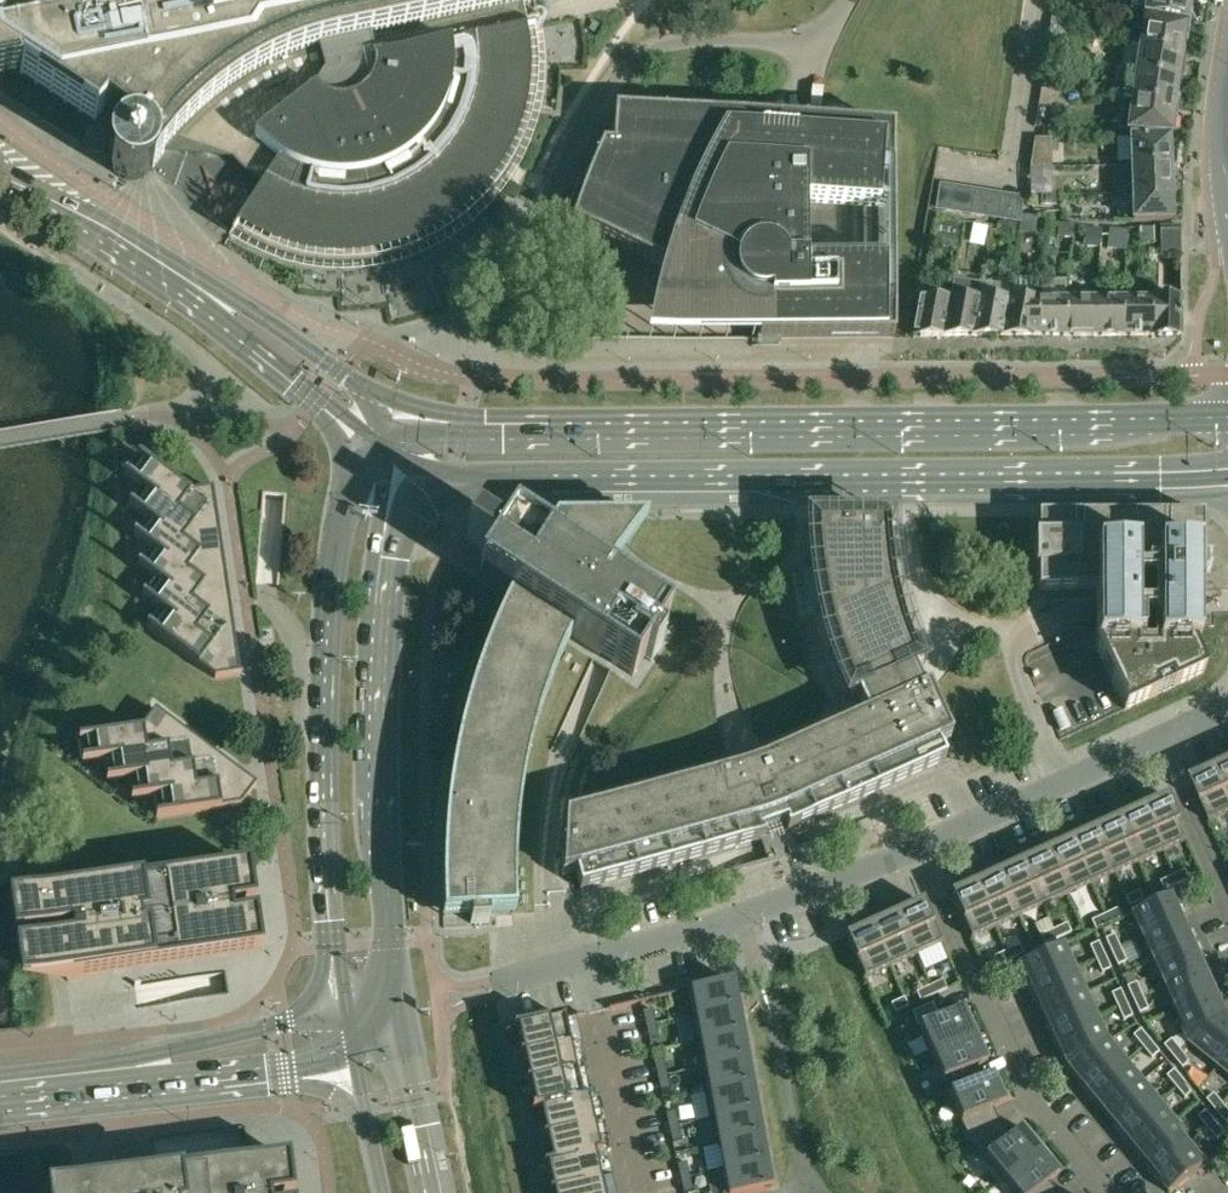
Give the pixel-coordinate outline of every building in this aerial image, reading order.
[(82,23),(47,0),(0,0),(0,78),(19,74),(94,123),(103,113),(121,126),(111,142),(109,148),(108,150),(108,156),(108,161),(109,163),(111,167),(113,171),(117,175),(122,177),(126,179),(132,179),(140,178),(144,176),(147,174),(152,169),(164,151),(173,141),(231,159),(245,172),(262,186),(232,233),(279,256),(329,264),(367,263),(405,254),(429,244),(451,232),(486,201),(510,168),(527,130),(535,99),(537,76),(536,50),(533,27),(500,34),(496,11),(546,0),(192,0),(82,23)] [(1189,0),(1147,0),(1145,16),(1186,21),(1189,0)] [(1144,20),(1140,47),(1181,53),(1185,26),(1144,20)] [(1177,80),(1181,53),(1140,47),(1123,45),(1120,72),(1121,72),(1177,80)] [(1041,87),(1063,90),(1067,61),(1043,57),(1041,87)] [(1173,106),(1177,80),(1121,72),(1119,84),(1115,84),(1113,96),(1123,98),(1123,100),(1173,106)] [(1170,133),(1173,106),(1123,100),(1119,131),(1128,132),(1170,133)] [(893,130),(844,126),(746,119),(615,110),(612,147),(602,145),(589,175),(584,187),(577,187),(565,221),(759,317),(760,338),(894,338),(893,130)] [(1129,139),(1130,168),(1171,165),(1170,137),(1129,139)] [(1130,168),(1131,195),(1172,193),(1171,165),(1130,168)] [(1132,222),(1173,221),(1172,193),(1131,195),(1132,222)] [(1040,196),(1040,205),(1055,205),(1056,196),(1040,196)] [(1021,217),(1020,225),(1023,225),(1021,233),(1048,237),(1050,225),(1037,222),(1037,219),(1021,217)] [(958,245),(961,224),(934,220),(931,240),(958,245)] [(996,223),(995,230),(994,234),(1019,238),(1019,233),(1021,233),(1023,225),(1020,225),(1020,226),(996,223)] [(1058,225),(1057,238),(1073,239),(1074,226),(1058,225)] [(1180,254),(1181,226),(1160,226),(1160,254),(1180,254)] [(1083,246),(1104,249),(1107,230),(1102,229),(1101,236),(1084,233),(1083,246)] [(1154,229),(1139,229),(1140,245),(1154,244),(1154,229)] [(1128,231),(1107,230),(1104,249),(1126,252),(1128,231)] [(942,337),(970,337),(981,282),(953,277),(951,291),(942,337)] [(970,337),(999,337),(1007,300),(979,300),(982,282),(981,282),(970,337)] [(1121,337),(1150,337),(1151,301),(1151,299),(1137,299),(1136,284),(1128,285),(1129,292),(1124,292),(1124,299),(1124,301),(1121,337)] [(1181,298),(1179,298),(1166,299),(1165,287),(1151,287),(1151,299),(1151,301),(1150,337),(1181,336),(1181,298)] [(921,292),(913,337),(942,337),(951,291),(921,292)] [(1036,337),(1066,337),(1066,301),(1066,299),(1038,300),(1038,301),(1036,337)] [(1066,337),(1095,337),(1096,301),(1096,299),(1066,299),(1066,301),(1066,337)] [(1095,337),(1121,337),(1124,301),(1124,299),(1096,299),(1096,301),(1095,337)] [(999,337),(1036,337),(1038,301),(1038,300),(1007,300),(999,337)] [(56,740),(49,748),(55,895),(61,942),(69,995),(225,972),(230,1009),(243,1002),(255,993),(265,982),(275,969),(282,954),(287,939),(289,925),(241,603),(255,583),(263,493),(286,495),(285,485),(282,475),(278,466),(273,458),(266,451),(258,445),(249,440),(243,438),(236,437),(229,436),(222,437),(215,440),(209,443),(204,447),(199,452),(195,458),(192,465),(196,492),(218,639),(219,644),(224,679),(214,681),(146,630),(129,633),(142,715),(240,793),(245,796),(249,799),(242,808),(158,820),(153,826),(138,728),(56,740)] [(218,529),(217,520),(212,489),(189,493),(138,455),(121,473),(141,488),(211,539),(218,529)] [(223,560),(221,550),(218,529),(211,539),(141,488),(125,503),(146,518),(145,519),(215,570),(223,560)] [(1025,657),(1025,660),(1025,662),(1026,664),(1062,739),(1205,673),(1204,671),(1203,671),(1192,646),(1198,646),(1198,590),(1204,591),(1204,589),(1204,516),(1039,516),(1038,516),(1038,538),(1035,538),(1035,568),(1038,568),(1038,590),(1038,614),(1070,599),(1096,599),(1096,629),(1094,630),(1089,630),(1085,631),(1079,632),(1074,633),(1070,635),(1030,651),(1029,653),(1027,654),(1026,655),(1025,657)] [(815,561),(816,565),(817,576),(819,591),(822,607),(826,622),(829,636),(834,651),(839,665),(844,680),(852,698),(856,696),(859,703),(865,716),(762,762),(739,770),(565,817),(562,876),(575,873),(580,890),(748,844),(761,841),(768,860),(775,858),(772,851),(787,845),(790,853),(797,849),(790,830),(802,825),(945,761),(938,745),(950,739),(927,688),(923,690),(918,678),(914,670),(919,668),(910,648),(905,634),(901,622),(897,604),(894,590),(890,572),(888,554),(887,539),(886,528),(885,524),(882,520),(877,518),(813,519),(813,528),(814,540),(815,561)] [(227,590),(226,581),(223,560),(215,570),(145,519),(130,534),(150,549),(220,600),(227,590)] [(667,623),(602,581),(609,570),(621,552),(636,533),(647,519),(555,520),(540,542),(512,523),(499,541),(474,525),(464,540),(489,557),(477,575),(510,597),(499,617),(489,641),(477,672),(467,702),(459,734),(452,765),(447,797),(443,829),(442,862),(441,894),(442,918),(448,918),(469,917),(470,925),(488,924),(488,916),(515,915),(514,893),(515,864),(516,836),(519,807),(524,779),(530,751),(537,723),(546,696),(556,669),(571,637),(632,677),(644,658),(651,662),(661,647),(654,642),(667,623)] [(232,621),(230,611),(227,590),(220,600),(150,549),(134,565),(154,580),(155,580),(224,631),(232,621)] [(236,651),(235,642),(232,621),(224,631),(155,580),(154,580),(139,595),(159,610),(229,661),(236,651)] [(240,675),(236,651),(229,661),(159,610),(146,628),(215,679),(240,675)] [(237,771),(229,765),(212,752),(214,765),(131,777),(131,778),(134,799),(156,796),(239,783),(237,771)] [(1217,768),(1227,792),(1227,763),(1217,768)] [(1191,780),(1210,822),(1227,814),(1227,792),(1217,768),(1191,780)] [(256,785),(237,771),(239,783),(156,796),(159,818),(241,806),(256,785)] [(1167,796),(1142,807),(1162,852),(1187,841),(1167,796)] [(1142,807),(1118,818),(1139,863),(1162,852),(1142,807)] [(1118,818),(1095,829),(1115,874),(1139,863),(1118,818)] [(1095,829),(1071,840),(1091,884),(1115,874),(1095,829)] [(1071,840),(1047,851),(1067,895),(1091,884),(1071,840)] [(1047,851),(1023,861),(1043,906),(1067,895),(1047,851)] [(1023,861),(1000,872),(1020,916),(1043,906),(1023,861)] [(1186,869),(1173,875),(1177,884),(1190,878),(1186,869)] [(975,883),(996,928),(1020,916),(1000,872),(975,883)] [(1173,875),(1160,881),(1164,890),(1177,884),(1173,875)] [(951,894),(971,939),(996,928),(975,883),(951,894)] [(1139,891),(1125,897),(1130,906),(1143,900),(1139,891)] [(1175,894),(1130,914),(1141,939),(1186,918),(1175,894)] [(923,902),(897,913),(917,955),(942,943),(923,902)] [(1118,908),(1105,914),(1109,924),(1122,918),(1118,908)] [(897,913),(872,925),(891,967),(917,955),(897,913)] [(1105,914),(1091,920),(1096,930),(1109,924),(1105,914)] [(1186,918),(1141,939),(1152,963),(1197,942),(1186,918)] [(1067,923),(1054,929),(1058,939),(1071,933),(1067,923)] [(871,925),(845,937),(864,979),(891,967),(871,925)] [(1054,929),(1041,935),(1045,945),(1058,939),(1054,929)] [(1115,935),(1105,939),(1111,952),(1121,948),(1115,935)] [(1099,942),(1090,946),(1096,960),(1105,955),(1099,942)] [(1197,942),(1152,963),(1163,986),(1208,966),(1197,942)] [(1064,944),(1019,964),(1030,989),(1075,969),(1064,944)] [(1020,945),(1006,951),(1010,960),(1024,954),(1020,945)] [(1121,948),(1111,952),(1117,966),(1127,961),(1121,948)] [(1006,951),(993,957),(997,966),(1010,960),(1006,951)] [(1105,955),(1096,960),(1102,973),(1111,969),(1105,955)] [(1208,966),(1163,986),(1174,1010),(1218,990),(1208,966)] [(1075,969),(1030,989),(1041,1013),(1086,993),(1075,969)] [(734,982),(691,989),(696,1016),(738,1008),(734,982)] [(1136,982),(1127,987),(1133,1000),(1142,996),(1136,982)] [(946,986),(932,992),(937,1002),(943,999),(950,996),(946,986)] [(1120,990),(1111,994),(1117,1007),(1126,1003),(1120,990)] [(1174,1010),(1189,1044),(1227,1014),(1227,1011),(1218,990),(1174,1010)] [(932,992),(919,998),(923,1008),(937,1002),(932,992)] [(1086,993),(1041,1013),(1052,1037),(1097,1016),(1086,993)] [(1142,996),(1133,1000),(1139,1013),(1148,1009),(1142,996)] [(919,1028),(931,1055),(975,1034),(963,1008),(939,1019),(934,1005),(944,1001),(943,999),(937,1002),(923,1008),(912,1013),(919,1028)] [(1126,1003),(1117,1007),(1123,1020),(1132,1016),(1126,1003)] [(907,1004),(894,1010),(898,1019),(912,1013),(907,1004)] [(738,1008),(696,1016),(701,1042),(743,1034),(738,1008)] [(652,1009),(643,1011),(646,1026),(655,1023),(652,1009)] [(1189,1044),(1217,1067),(1227,1054),(1227,1014),(1189,1044)] [(1097,1016),(1052,1037),(1066,1067),(1108,1041),(1097,1016)] [(547,1022),(513,1029),(513,1031),(517,1031),(522,1056),(519,1056),(519,1057),(553,1050),(547,1022)] [(655,1023),(646,1026),(649,1040),(659,1038),(655,1023)] [(1141,1029),(1133,1036),(1142,1047),(1150,1041),(1141,1029)] [(743,1034),(701,1042),(705,1068),(748,1060),(743,1034)] [(931,1055),(949,1095),(994,1075),(993,1074),(970,1085),(964,1072),(988,1061),(975,1034),(931,1055)] [(1171,1039),(1164,1046),(1173,1057),(1181,1051),(1171,1039)] [(1108,1041),(1066,1067),(1087,1093),(1125,1061),(1108,1041)] [(1150,1041),(1142,1047),(1151,1058),(1159,1052),(1150,1041)] [(553,1050),(519,1057),(520,1058),(523,1058),(528,1083),(525,1083),(525,1084),(560,1077),(553,1050)] [(1181,1051),(1173,1057),(1182,1068),(1190,1062),(1181,1051)] [(1227,1076),(1227,1054),(1217,1067),(1227,1076)] [(664,1060),(654,1062),(657,1077),(667,1075),(664,1060)] [(748,1060),(705,1068),(710,1093),(752,1086),(748,1060)] [(1103,1113),(1141,1082),(1125,1061),(1087,1093),(1103,1113)] [(1174,1070),(1166,1076),(1175,1087),(1183,1081),(1174,1070)] [(667,1075),(657,1077),(661,1091),(670,1089),(667,1075)] [(949,1095),(970,1142),(990,1130),(982,1113),(1006,1102),(994,1075),(949,1095)] [(560,1077),(525,1084),(526,1085),(529,1085),(534,1110),(531,1110),(531,1111),(571,1102),(571,1101),(565,1103),(560,1077)] [(1183,1081),(1175,1087),(1185,1099),(1192,1092),(1183,1081)] [(1120,1133),(1158,1102),(1141,1082),(1103,1113),(1120,1133)] [(752,1086),(710,1093),(714,1119),(757,1111),(752,1086)] [(1216,1093),(1208,1100),(1217,1111),(1225,1104),(1216,1093)] [(571,1102),(531,1111),(532,1112),(540,1110),(546,1135),(543,1136),(543,1137),(577,1129),(571,1102)] [(1137,1153),(1174,1122),(1158,1102),(1120,1133),(1137,1153)] [(1217,1111),(1226,1122),(1227,1121),(1227,1108),(1225,1104),(1217,1111)] [(1207,1110),(1199,1117),(1209,1128),(1216,1121),(1207,1110)] [(675,1111),(666,1114),(669,1128),(678,1126),(675,1111)] [(757,1111),(714,1119),(719,1145),(762,1137),(757,1111)] [(1216,1121),(1209,1128),(1218,1139),(1226,1133),(1216,1121)] [(1153,1173),(1191,1142),(1174,1122),(1137,1153),(1153,1173)] [(323,1190),(317,1177),(309,1163),(298,1151),(286,1141),(273,1133),(259,1128),(245,1124),(249,1162),(93,1181),(94,1192),(324,1192),(323,1190)] [(678,1126),(669,1128),(672,1142),(682,1140),(678,1126)] [(970,1142),(1003,1181),(1041,1150),(1022,1128),(1002,1144),(990,1130),(970,1142)] [(577,1129),(543,1137),(543,1138),(546,1137),(552,1162),(543,1164),(544,1165),(583,1156),(577,1129)] [(762,1137),(719,1145),(724,1171),(766,1163),(762,1137)] [(1153,1173),(1169,1192),(1172,1192),(1208,1163),(1191,1142),(1153,1173)] [(1012,1192),(1042,1192),(1039,1189),(1059,1173),(1041,1150),(1003,1181),(1012,1192)] [(583,1156),(544,1165),(544,1166),(547,1166),(553,1190),(549,1191),(550,1192),(584,1184),(578,1158),(584,1157),(583,1156)] [(687,1162),(677,1165),(680,1179),(690,1177),(687,1162)] [(724,1171),(728,1192),(754,1192),(771,1190),(766,1163),(724,1171)] [(680,1179),(684,1192),(693,1191),(690,1177),(680,1179)] [(550,1192),(553,1192),(586,1192),(584,1184),(550,1192)]
